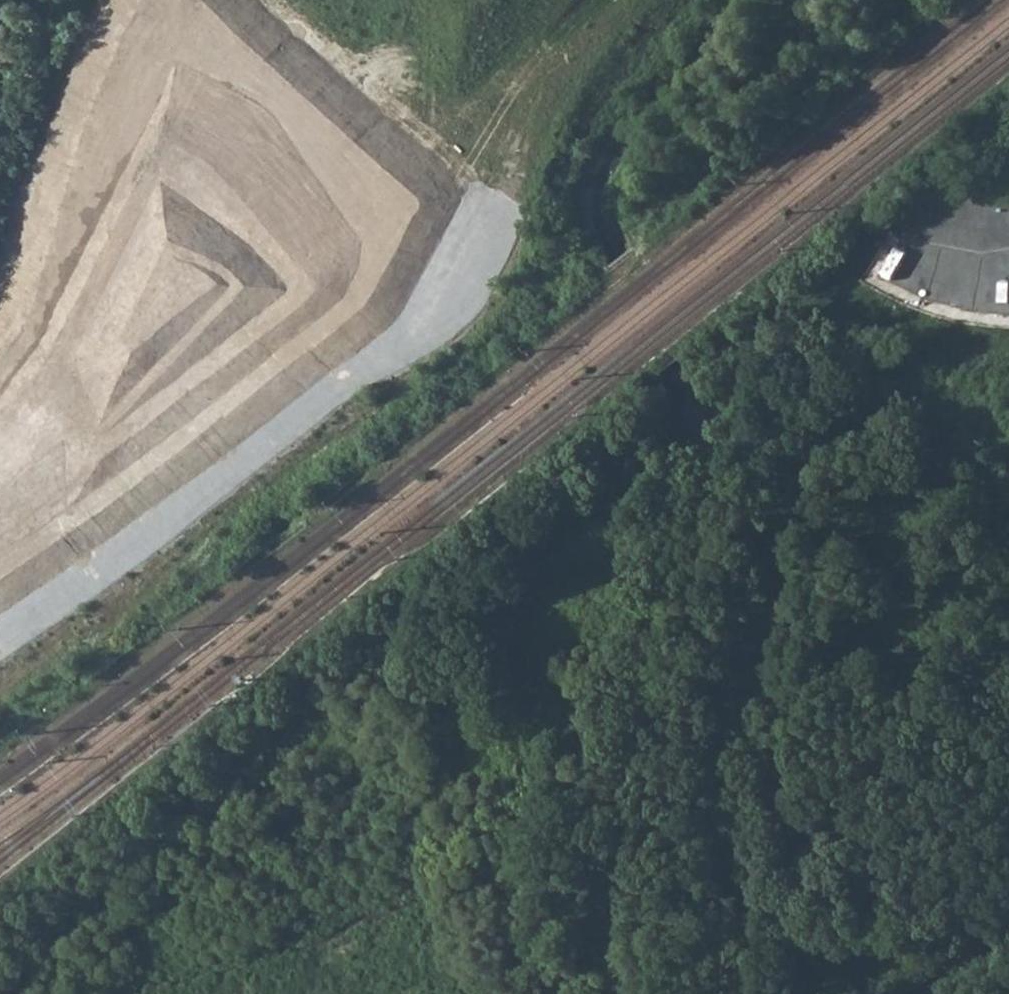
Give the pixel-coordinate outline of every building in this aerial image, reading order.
[(16,386),(0,360),(0,396),(16,386)]
